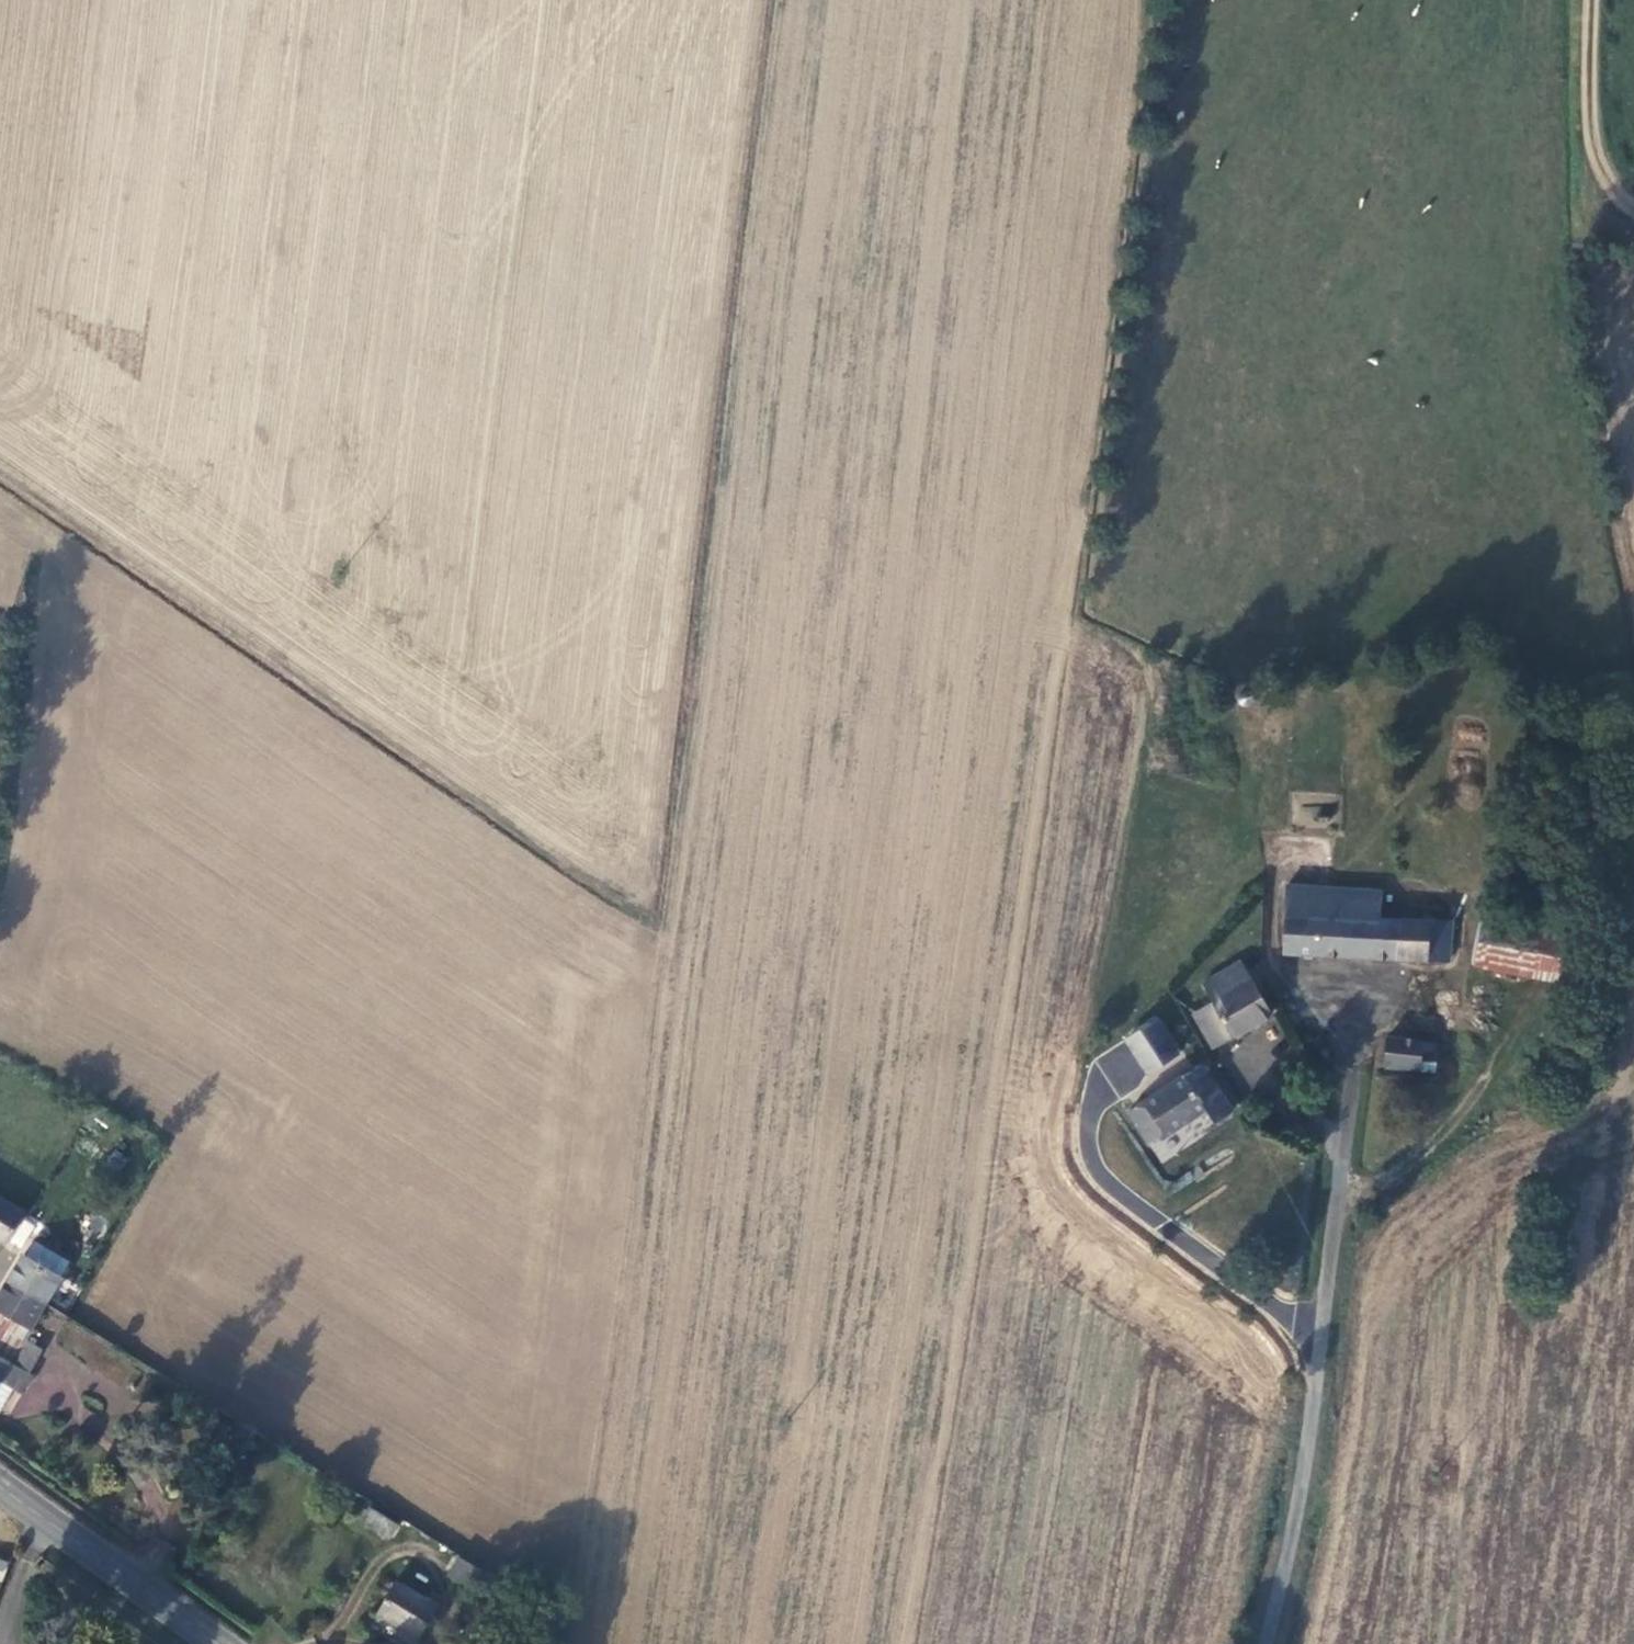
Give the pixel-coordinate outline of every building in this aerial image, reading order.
[(1257,691),(1252,689),(1249,690),(1245,693),(1244,699),(1246,703),(1254,705),(1258,701),(1259,696),(1257,691)] [(1382,891),(1288,885),(1285,949),(1447,961),(1451,919),(1382,914),(1382,891)] [(1487,918),(1476,962),(1578,984),(1590,939),(1487,918)] [(1195,1011),(1214,1044),(1270,1012),(1241,958),(1203,980),(1214,1000),(1195,1011)] [(1270,1050),(1283,1037),(1264,1019),(1225,1058),(1252,1085),(1279,1058),(1270,1050)] [(1141,1073),(1171,1053),(1152,1025),(1122,1046),(1141,1073)] [(1389,1037),(1384,1064),(1435,1074),(1438,1056),(1421,1054),(1423,1042),(1389,1037)] [(1292,1052),(1272,1072),(1283,1083),(1303,1063),(1292,1052)] [(1209,1071),(1205,1074),(1201,1066),(1187,1077),(1185,1074),(1128,1111),(1151,1143),(1206,1106),(1215,1117),(1232,1107),(1209,1071)] [(25,1210),(0,1195),(0,1239),(5,1242),(25,1210)] [(4,1244),(16,1253),(37,1226),(25,1217),(4,1244)] [(63,1276),(71,1261),(43,1243),(35,1259),(63,1276)] [(35,1259),(27,1254),(0,1300),(0,1307),(33,1328),(48,1304),(63,1276),(35,1259)] [(15,1391),(22,1396),(35,1374),(12,1361),(0,1354),(0,1382),(0,1381),(15,1391)] [(15,1391),(0,1381),(0,1382),(0,1413),(15,1391)] [(454,1571),(481,1589),(491,1575),(463,1558),(454,1571)] [(401,1579),(380,1610),(418,1636),(440,1606),(401,1579)]
